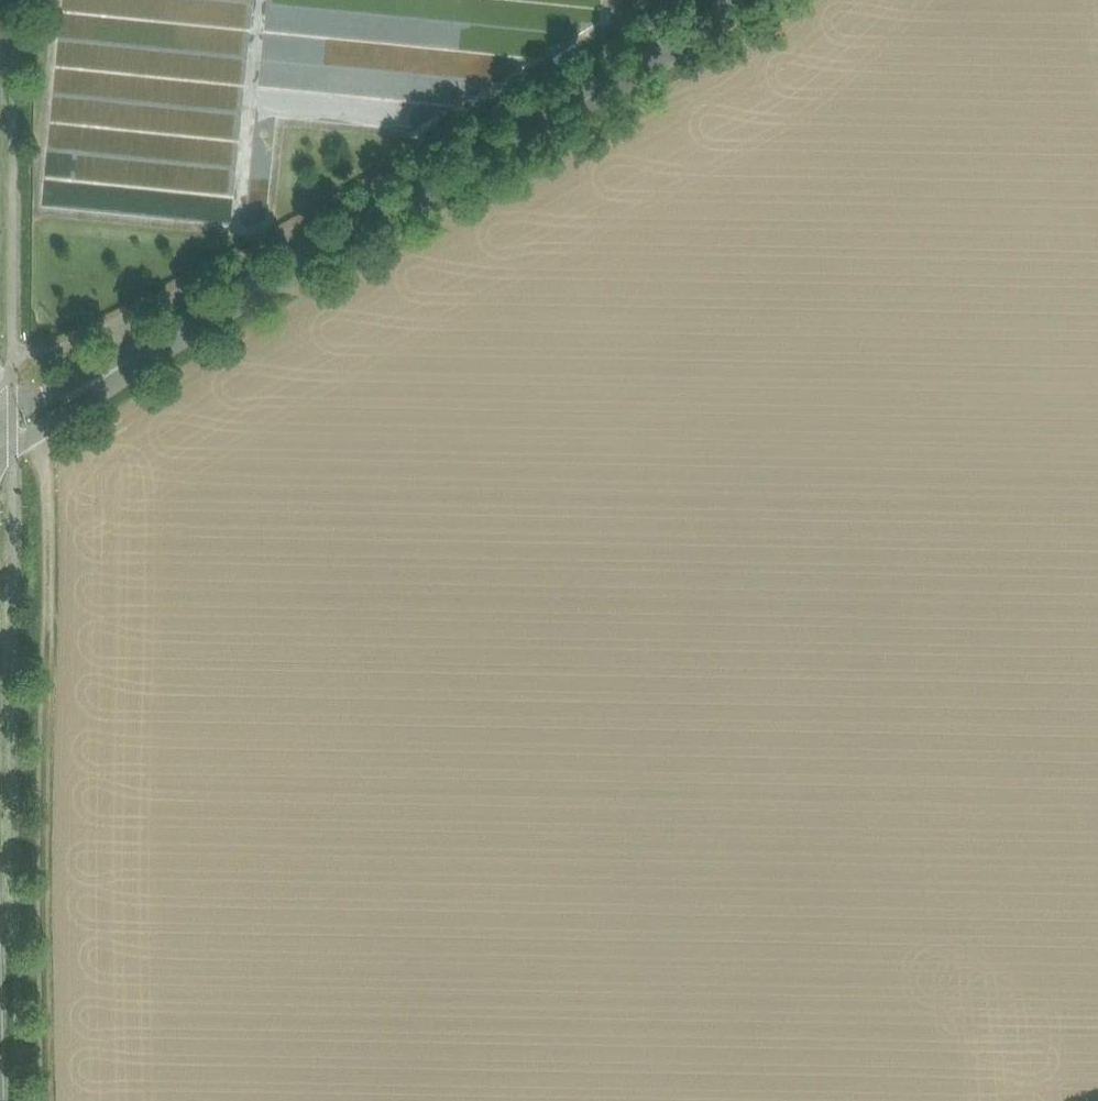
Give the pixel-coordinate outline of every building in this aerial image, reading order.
[(54,117),(46,205),(96,210),(102,155),(128,158),(132,115),(137,115),(141,76),(99,72),(97,96),(73,94),(72,104),(76,105),(74,119),(54,117)]
